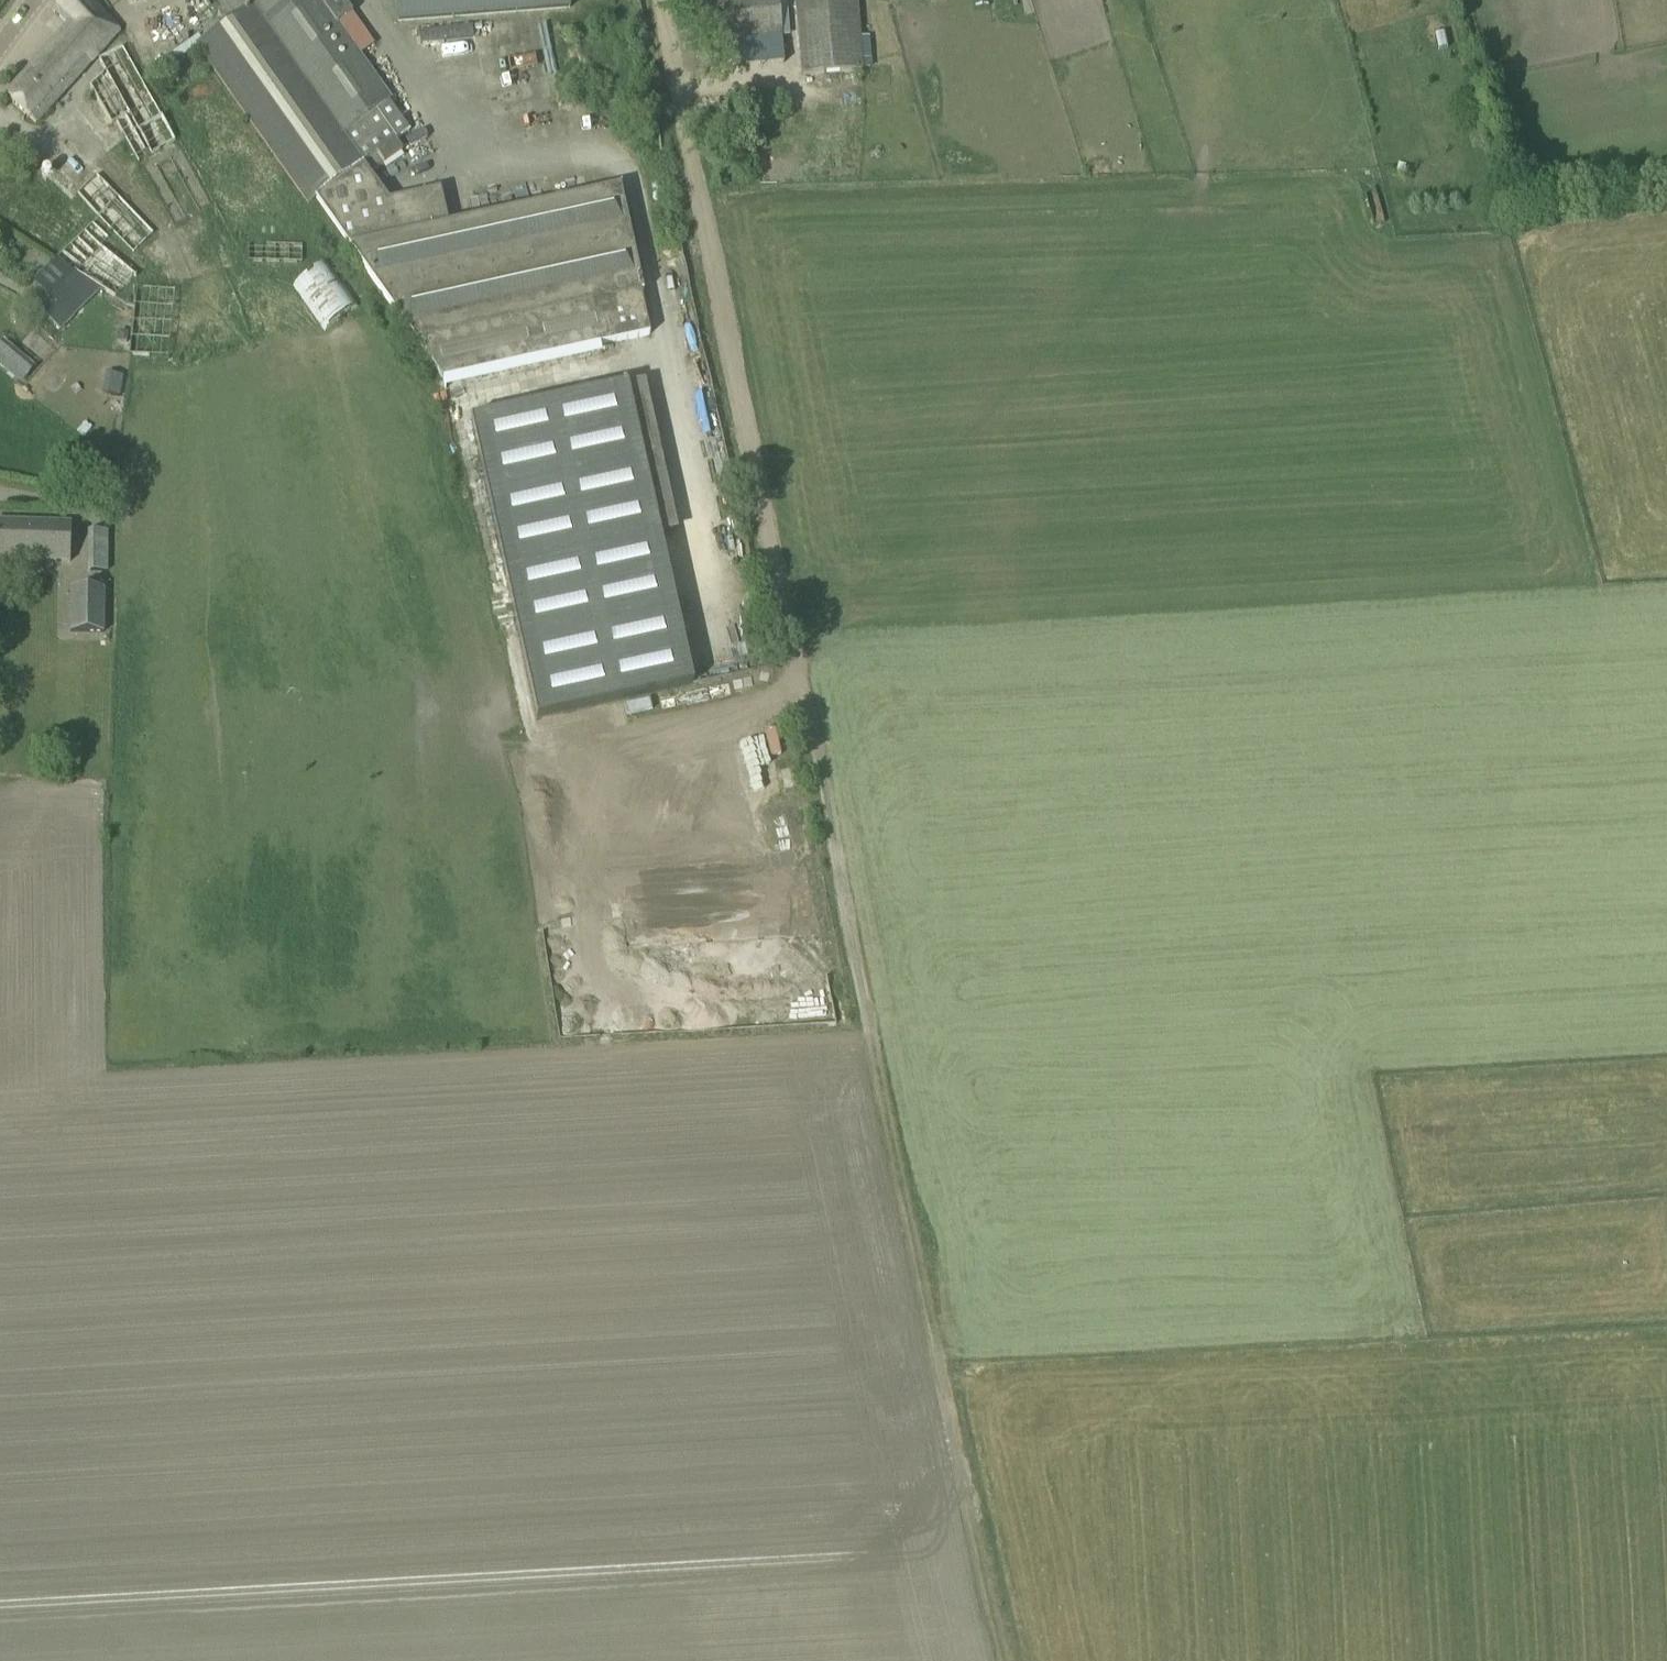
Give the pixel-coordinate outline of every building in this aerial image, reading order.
[(92,0),(64,0),(53,12),(67,26),(4,96),(36,124),(119,34),(92,0)] [(341,0),(220,0),(233,18),(194,46),(307,206),(315,200),(350,246),(348,247),(443,380),(649,335),(640,295),(643,295),(620,188),(448,226),(440,189),(388,200),(369,175),(401,151),(395,142),(409,132),(387,102),(391,99),(336,24),(351,14),(341,0)] [(397,22),(570,8),(569,0),(395,0),(397,22)] [(779,1),(779,0),(777,0),(722,5),(726,43),(784,37),(779,1)] [(857,27),(854,0),(796,0),(803,77),(861,71),(857,27)] [(531,76),(557,73),(553,36),(527,39),(531,76)] [(175,142),(122,47),(98,61),(105,73),(89,89),(109,125),(114,123),(137,163),(175,142)] [(13,166),(8,153),(0,156),(0,171),(13,166)] [(77,192),(134,252),(155,232),(98,172),(77,192)] [(302,245),(248,243),(247,264),(302,266),(302,245)] [(293,279),(320,327),(356,307),(328,259),(293,279)] [(54,260),(33,282),(52,300),(57,305),(45,316),(60,330),(101,290),(54,260)] [(131,302),(129,355),(168,356),(170,303),(131,302)] [(23,358),(3,341),(0,345),(0,368),(20,385),(35,367),(23,358)] [(471,423),(502,564),(503,571),(660,536),(627,389),(471,423)] [(70,562),(71,523),(0,521),(0,560),(70,562)] [(108,572),(108,530),(91,529),(90,572),(108,572)] [(71,589),(70,633),(103,633),(104,589),(71,589)] [(647,727),(694,715),(693,708),(758,692),(753,672),(640,701),(647,727)]
